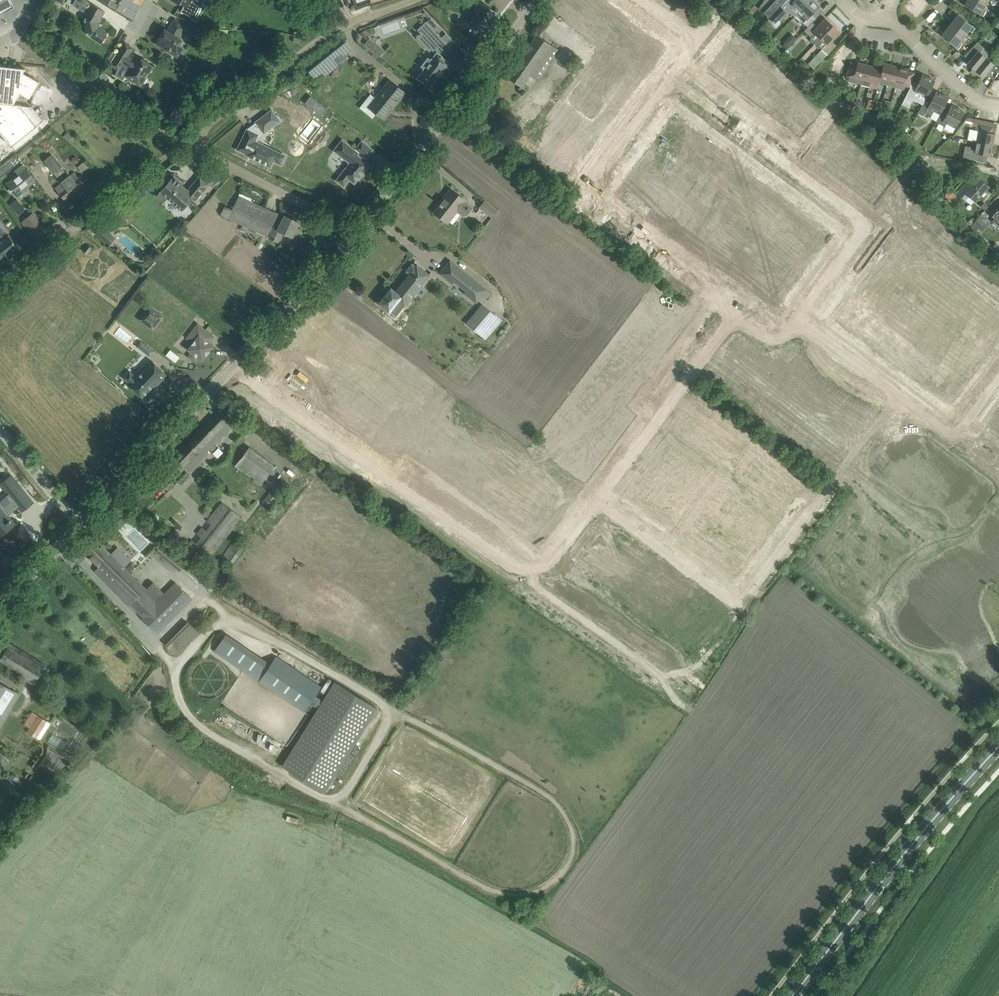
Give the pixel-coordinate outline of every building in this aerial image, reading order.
[(15,6),(12,0),(0,0),(0,14),(15,6)] [(92,9),(85,19),(89,34),(102,43),(108,34),(107,34),(108,32),(101,27),(100,29),(98,28),(96,21),(99,17),(101,18),(105,11),(92,3),(92,4),(87,1),(88,0),(78,0),(92,9)] [(182,4),(185,5),(182,11),(193,16),(201,0),(176,0),(182,4)] [(785,10),(786,12),(787,12),(790,12),(795,16),(801,10),(810,0),(794,0),(788,7),(785,10)] [(795,16),(799,20),(801,20),(808,27),(813,22),(816,18),(812,14),(819,7),(820,5),(815,0),(810,0),(801,10),(795,16)] [(975,0),(958,0),(958,1),(983,15),(986,10),(983,9),(985,6),(975,0)] [(109,4),(109,5),(115,9),(118,4),(111,1),(109,4)] [(481,3),(462,23),(477,37),(496,17),(481,3)] [(781,6),(770,18),(767,21),(774,27),(776,27),(781,22),(780,21),(779,19),(786,12),(781,6)] [(954,19),(968,31),(969,29),(972,31),(975,27),(952,9),(949,13),(955,18),(954,19)] [(439,26),(431,18),(427,22),(426,22),(418,29),(434,46),(432,49),(437,52),(432,59),(428,57),(422,66),(425,68),(418,77),(430,87),(438,77),(439,78),(444,71),(443,70),(450,62),(442,55),(450,46),(434,30),(439,26)] [(808,27),(804,30),(811,37),(815,33),(826,43),(822,47),(829,54),(837,45),(832,40),(840,32),(826,18),(817,26),(813,22),(808,27)] [(166,29),(156,43),(173,54),(183,39),(180,38),(187,26),(175,19),(168,30),(166,29)] [(950,24),(964,36),(968,31),(954,19),(950,24)] [(950,24),(946,30),(960,41),(964,36),(950,24)] [(435,30),(441,36),(445,32),(440,26),(435,30)] [(960,41),(946,30),(945,31),(939,26),(935,30),(958,48),(962,44),(960,42),(960,41)] [(508,76),(522,87),(531,74),(537,79),(558,49),(537,34),(508,76)] [(375,42),(370,38),(365,44),(380,56),(385,50),(379,45),(378,47),(374,44),(375,42)] [(970,72),(972,74),(986,57),(980,52),(983,47),(978,42),(964,55),(969,60),(967,63),(973,68),(970,72)] [(126,43),(113,65),(119,69),(116,75),(125,81),(127,77),(141,85),(154,66),(138,56),(135,61),(128,56),(133,48),(126,43)] [(110,63),(110,64),(117,53),(116,53),(113,51),(107,62),(110,63)] [(808,63),(814,69),(822,60),(816,55),(808,63)] [(975,76),(978,72),(984,77),(986,73),(994,79),(998,71),(998,59),(997,61),(995,59),(992,62),(986,57),(972,74),(975,76)] [(851,62),(847,76),(849,77),(848,80),(862,83),(867,64),(859,62),(860,58),(859,58),(857,64),(851,62)] [(880,82),(887,84),(892,65),(884,63),(883,68),(878,88),(880,82)] [(862,83),(870,86),(875,66),(867,64),(862,83)] [(11,145),(37,125),(22,105),(14,104),(21,92),(30,98),(40,81),(24,73),(26,69),(26,68),(14,67),(14,69),(6,68),(7,66),(0,65),(0,131),(11,145)] [(892,65),(887,84),(895,86),(900,67),(892,65)] [(870,86),(878,88),(883,68),(875,66),(870,86)] [(905,86),(910,87),(911,84),(910,83),(914,73),(909,70),(909,69),(900,67),(895,86),(904,89),(905,86)] [(913,99),(922,104),(926,96),(926,97),(935,80),(923,74),(916,87),(911,84),(910,87),(902,104),(909,107),(913,99)] [(360,107),(373,117),(377,112),(385,118),(385,117),(383,116),(397,99),(399,100),(405,92),(390,80),(384,88),(385,89),(378,99),(376,98),(371,94),(360,107)] [(926,97),(926,96),(922,104),(918,112),(924,116),(925,112),(931,116),(934,110),(940,113),(941,110),(948,97),(936,91),(932,99),(926,97)] [(311,95),(305,102),(322,115),(327,108),(311,95)] [(866,107),(872,109),(875,101),(868,99),(866,107)] [(883,106),(890,108),(891,102),(885,100),(883,106)] [(940,113),(935,121),(945,126),(947,123),(955,127),(964,111),(951,105),(947,113),(941,110),(940,113)] [(272,109),(256,122),(261,129),(266,125),(269,129),(280,121),(272,109)] [(523,122),(524,120),(514,112),(510,118),(526,130),(529,127),(523,122)] [(974,118),(974,122),(979,123),(978,130),(976,141),(993,144),(995,133),(992,133),(994,126),(994,123),(974,118)] [(259,134),(248,129),(238,149),(248,154),(248,155),(271,166),(274,160),(281,164),(286,155),(270,147),(269,150),(262,147),(263,144),(256,140),(259,134)] [(18,154),(21,158),(39,144),(36,139),(18,154)] [(356,148),(357,149),(356,150),(343,140),(334,150),(341,156),(343,153),(352,160),(337,180),(345,186),(350,179),(355,183),(370,164),(364,159),(366,156),(367,157),(373,149),(362,141),(356,148)] [(966,146),(964,157),(976,159),(977,153),(991,156),(993,144),(976,141),(975,147),(966,146)] [(62,182),(55,188),(65,199),(84,184),(74,171),(70,174),(66,170),(65,171),(51,154),(44,160),(62,182)] [(36,180),(23,164),(17,169),(20,173),(7,183),(12,189),(12,190),(13,190),(17,195),(36,180)] [(183,183),(174,175),(169,181),(167,180),(162,186),(164,188),(161,191),(183,210),(192,199),(195,201),(210,184),(201,175),(188,190),(182,184),(183,183)] [(957,192),(965,199),(968,195),(975,201),(988,186),(978,177),(970,187),(965,183),(957,192)] [(465,202),(466,201),(451,189),(440,204),(441,205),(435,212),(449,223),(459,210),(465,215),(471,207),(465,202)] [(222,214),(268,236),(278,214),(240,196),(233,210),(225,206),(222,214)] [(25,209),(18,199),(12,204),(20,213),(25,209)] [(480,207),(492,217),(498,210),(486,200),(480,207)] [(995,218),(992,221),(998,227),(998,206),(996,203),(988,212),(995,218)] [(24,220),(35,235),(45,227),(33,213),(24,220)] [(973,223),(978,228),(984,222),(982,219),(984,217),(981,214),(973,223)] [(293,236),(299,222),(286,215),(279,229),(275,227),(270,237),(278,241),(283,232),(293,236)] [(101,226),(95,233),(110,245),(116,237),(101,226)] [(0,262),(6,258),(7,259),(13,255),(12,254),(19,248),(9,235),(0,241),(0,262)] [(84,251),(88,254),(93,247),(89,244),(84,251)] [(450,260),(440,273),(453,283),(454,281),(466,290),(464,292),(477,302),(481,298),(485,300),(491,292),(450,260)] [(416,266),(413,263),(407,271),(410,273),(396,291),(392,287),(379,303),(390,312),(399,301),(405,306),(430,274),(417,264),(416,266)] [(478,321),(473,327),(485,338),(501,320),(484,305),(474,318),(478,321)] [(159,322),(157,312),(150,306),(140,319),(153,329),(159,322)] [(187,338),(193,342),(188,349),(203,360),(214,346),(207,340),(212,334),(198,323),(187,338)] [(137,346),(143,350),(147,345),(141,340),(137,346)] [(171,349),(166,355),(176,362),(180,356),(171,349)] [(128,383),(143,397),(154,386),(155,387),(168,375),(153,360),(142,372),(140,371),(128,383)] [(174,458),(190,474),(205,459),(203,457),(204,456),(206,457),(210,454),(208,452),(211,449),(213,451),(217,447),(215,445),(217,442),(220,444),(223,440),(221,438),(224,435),(226,437),(230,433),(228,431),(231,428),(233,430),(236,426),(220,410),(174,458)] [(235,466),(260,485),(275,466),(250,446),(235,466)] [(219,447),(213,453),(218,457),(224,452),(219,447)] [(292,464),(285,473),(298,483),(305,474),(292,464)] [(11,526),(9,523),(12,521),(5,513),(8,511),(9,512),(15,506),(15,505),(17,503),(22,509),(32,501),(11,476),(1,483),(15,500),(12,502),(11,502),(5,507),(5,508),(3,510),(0,507),(0,535),(11,526)] [(290,483),(282,477),(263,502),(271,508),(290,483)] [(184,552),(203,567),(243,517),(224,502),(184,552)] [(131,605),(157,631),(191,597),(177,583),(157,603),(145,590),(147,589),(125,567),(131,560),(118,547),(112,554),(96,538),(84,550),(99,566),(95,570),(130,606),(131,605)] [(222,557),(232,565),(246,547),(235,539),(222,557)] [(165,643),(176,654),(198,631),(186,620),(165,643)] [(305,712),(310,703),(318,708),(283,766),(326,793),(378,708),(335,681),(323,700),(315,695),(322,685),(276,655),(271,663),(226,634),(215,651),(305,712)] [(47,665),(10,643),(0,660),(0,663),(35,684),(47,665)] [(15,691),(0,682),(0,726),(6,716),(2,714),(15,691)] [(40,739),(51,722),(33,710),(25,724),(31,727),(28,731),(40,739)] [(62,748),(66,742),(53,734),(49,741),(62,748)] [(6,783),(13,788),(19,778),(13,773),(6,783)]
